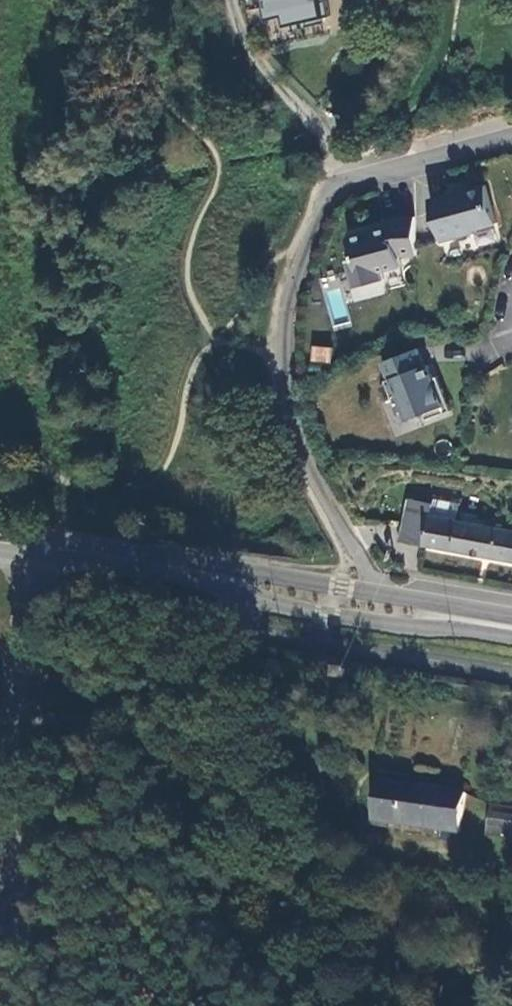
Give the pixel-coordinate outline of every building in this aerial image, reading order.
[(267,20),(282,16),(284,25),(303,21),(305,27),(325,22),(323,16),(330,14),(326,0),(262,0),(267,20)] [(474,229),(497,223),(486,185),(431,200),(442,240),(475,231),(474,229)] [(367,231),(352,235),(350,238),(356,261),(349,263),(355,287),(384,279),(382,270),(402,265),(399,256),(402,255),(417,254),(416,216),(396,216),(388,219),(390,227),(367,233),(367,231)] [(310,362),(331,363),(332,347),(311,346),(310,362)] [(438,391),(433,379),(428,365),(425,366),(419,349),(383,363),(390,380),(386,381),(393,398),(399,396),(408,421),(425,414),(427,421),(452,411),(443,389),(438,391)] [(438,391),(443,389),(439,376),(433,379),(438,391)] [(405,508),(401,537),(496,555),(511,558),(511,529),(405,508)] [(331,667),(330,676),(345,678),(346,668),(331,667)] [(465,790),(381,779),(376,822),(461,833),(465,790)] [(489,804),(485,834),(511,837),(511,807),(489,804)]
